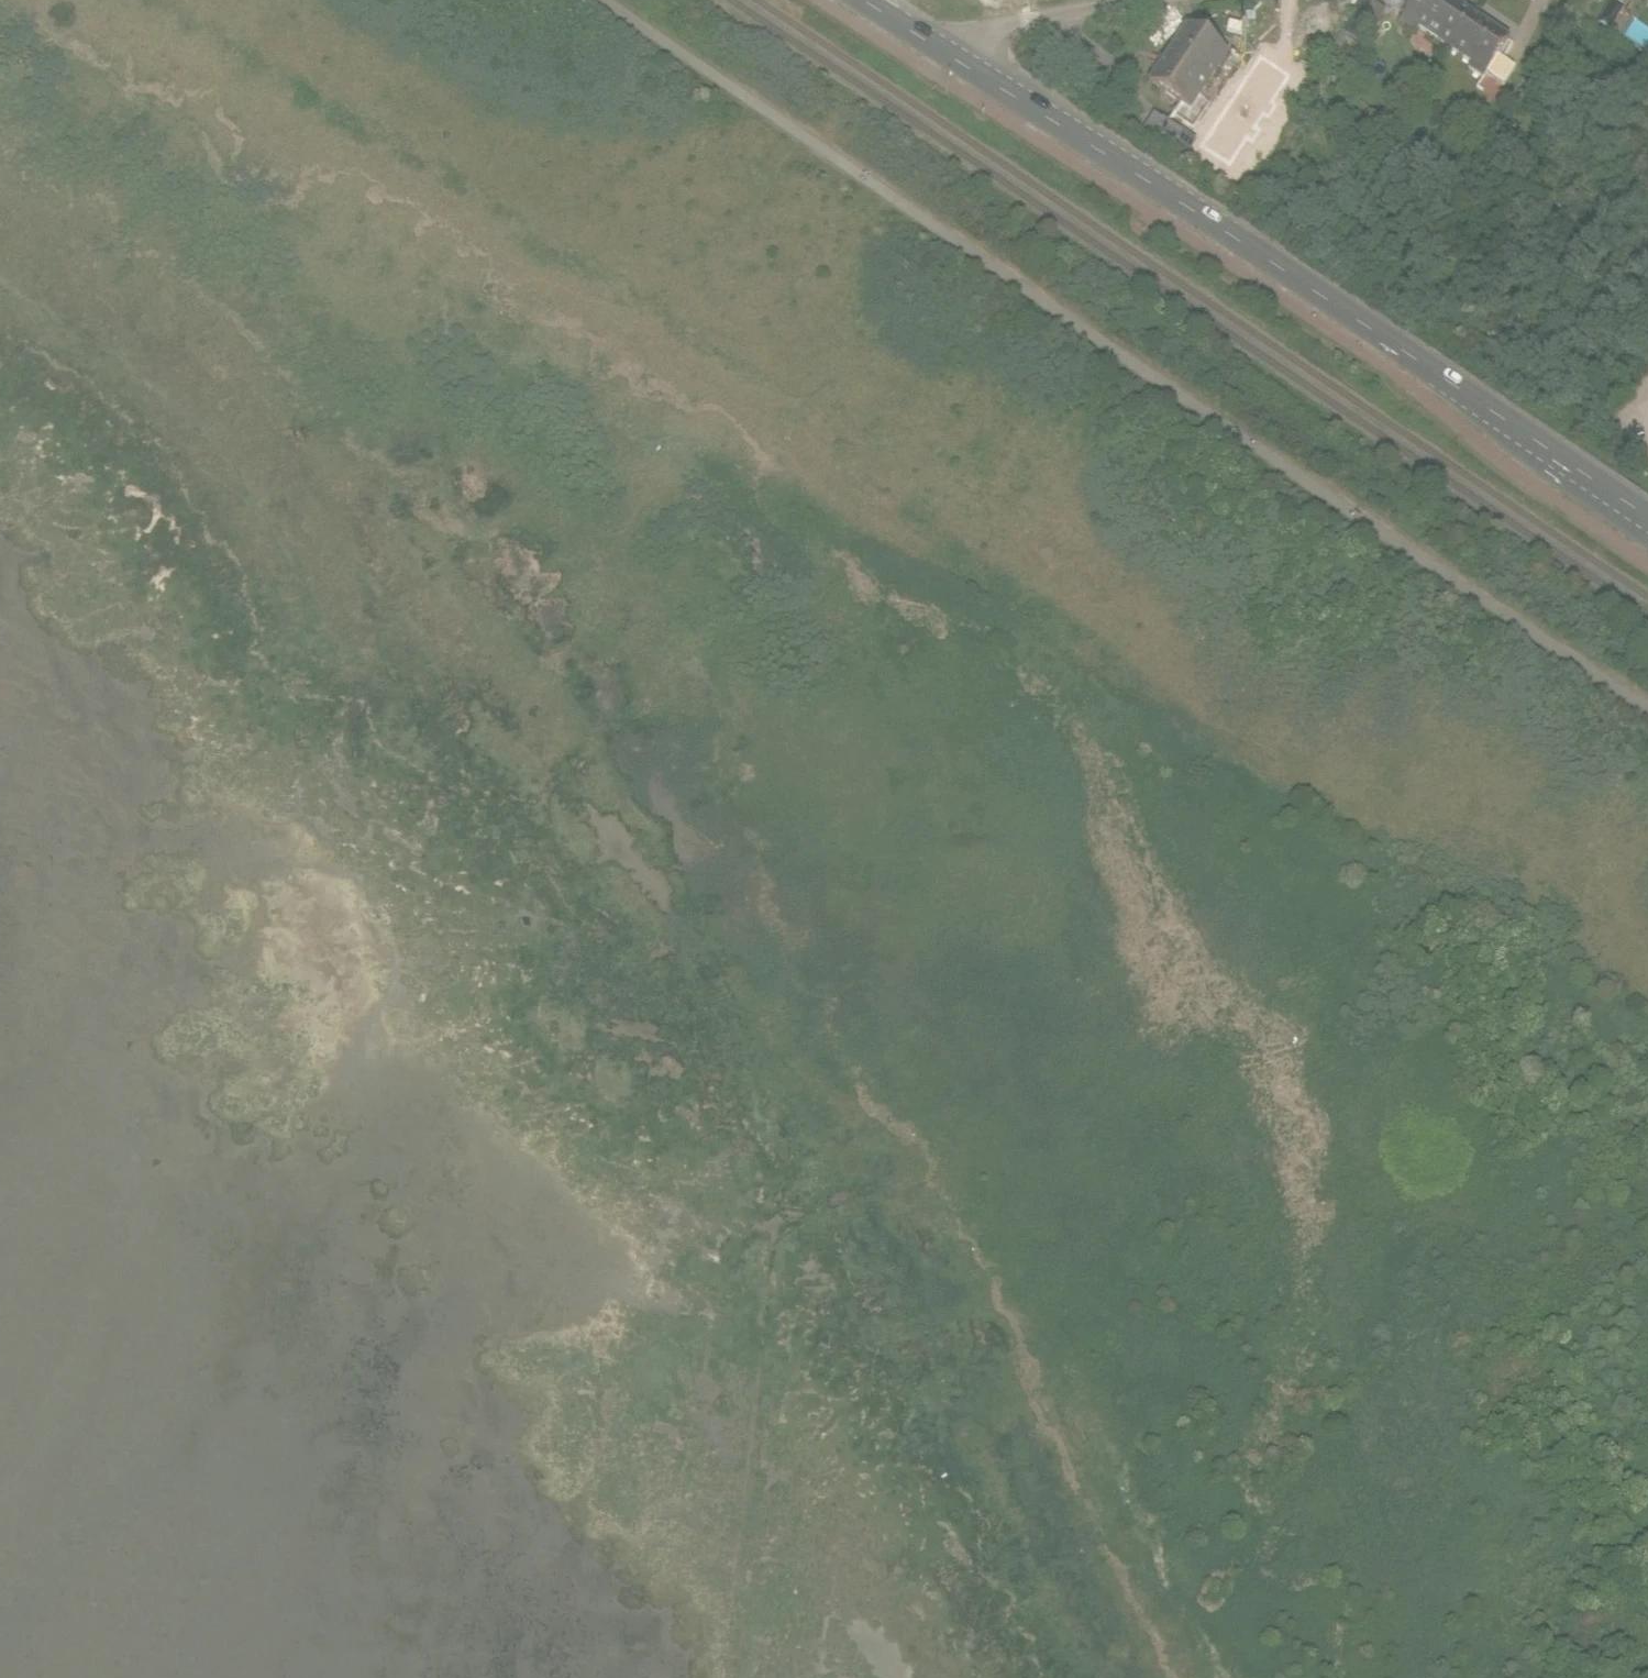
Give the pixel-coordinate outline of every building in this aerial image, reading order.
[(1381,31),(1391,4),(1380,0),(1363,0),(1356,21),(1381,31)] [(1440,39),(1463,3),(1458,0),(1409,0),(1396,20),(1414,31),(1418,25),(1440,39)] [(1483,16),(1463,3),(1440,39),(1488,71),(1500,52),(1512,34),(1483,16)] [(1214,35),(1195,21),(1151,81),(1180,103),(1173,111),(1191,125),(1210,101),(1200,94),(1233,49),(1214,35)] [(1500,52),(1488,71),(1479,86),(1496,97),(1518,63),(1500,52)]
